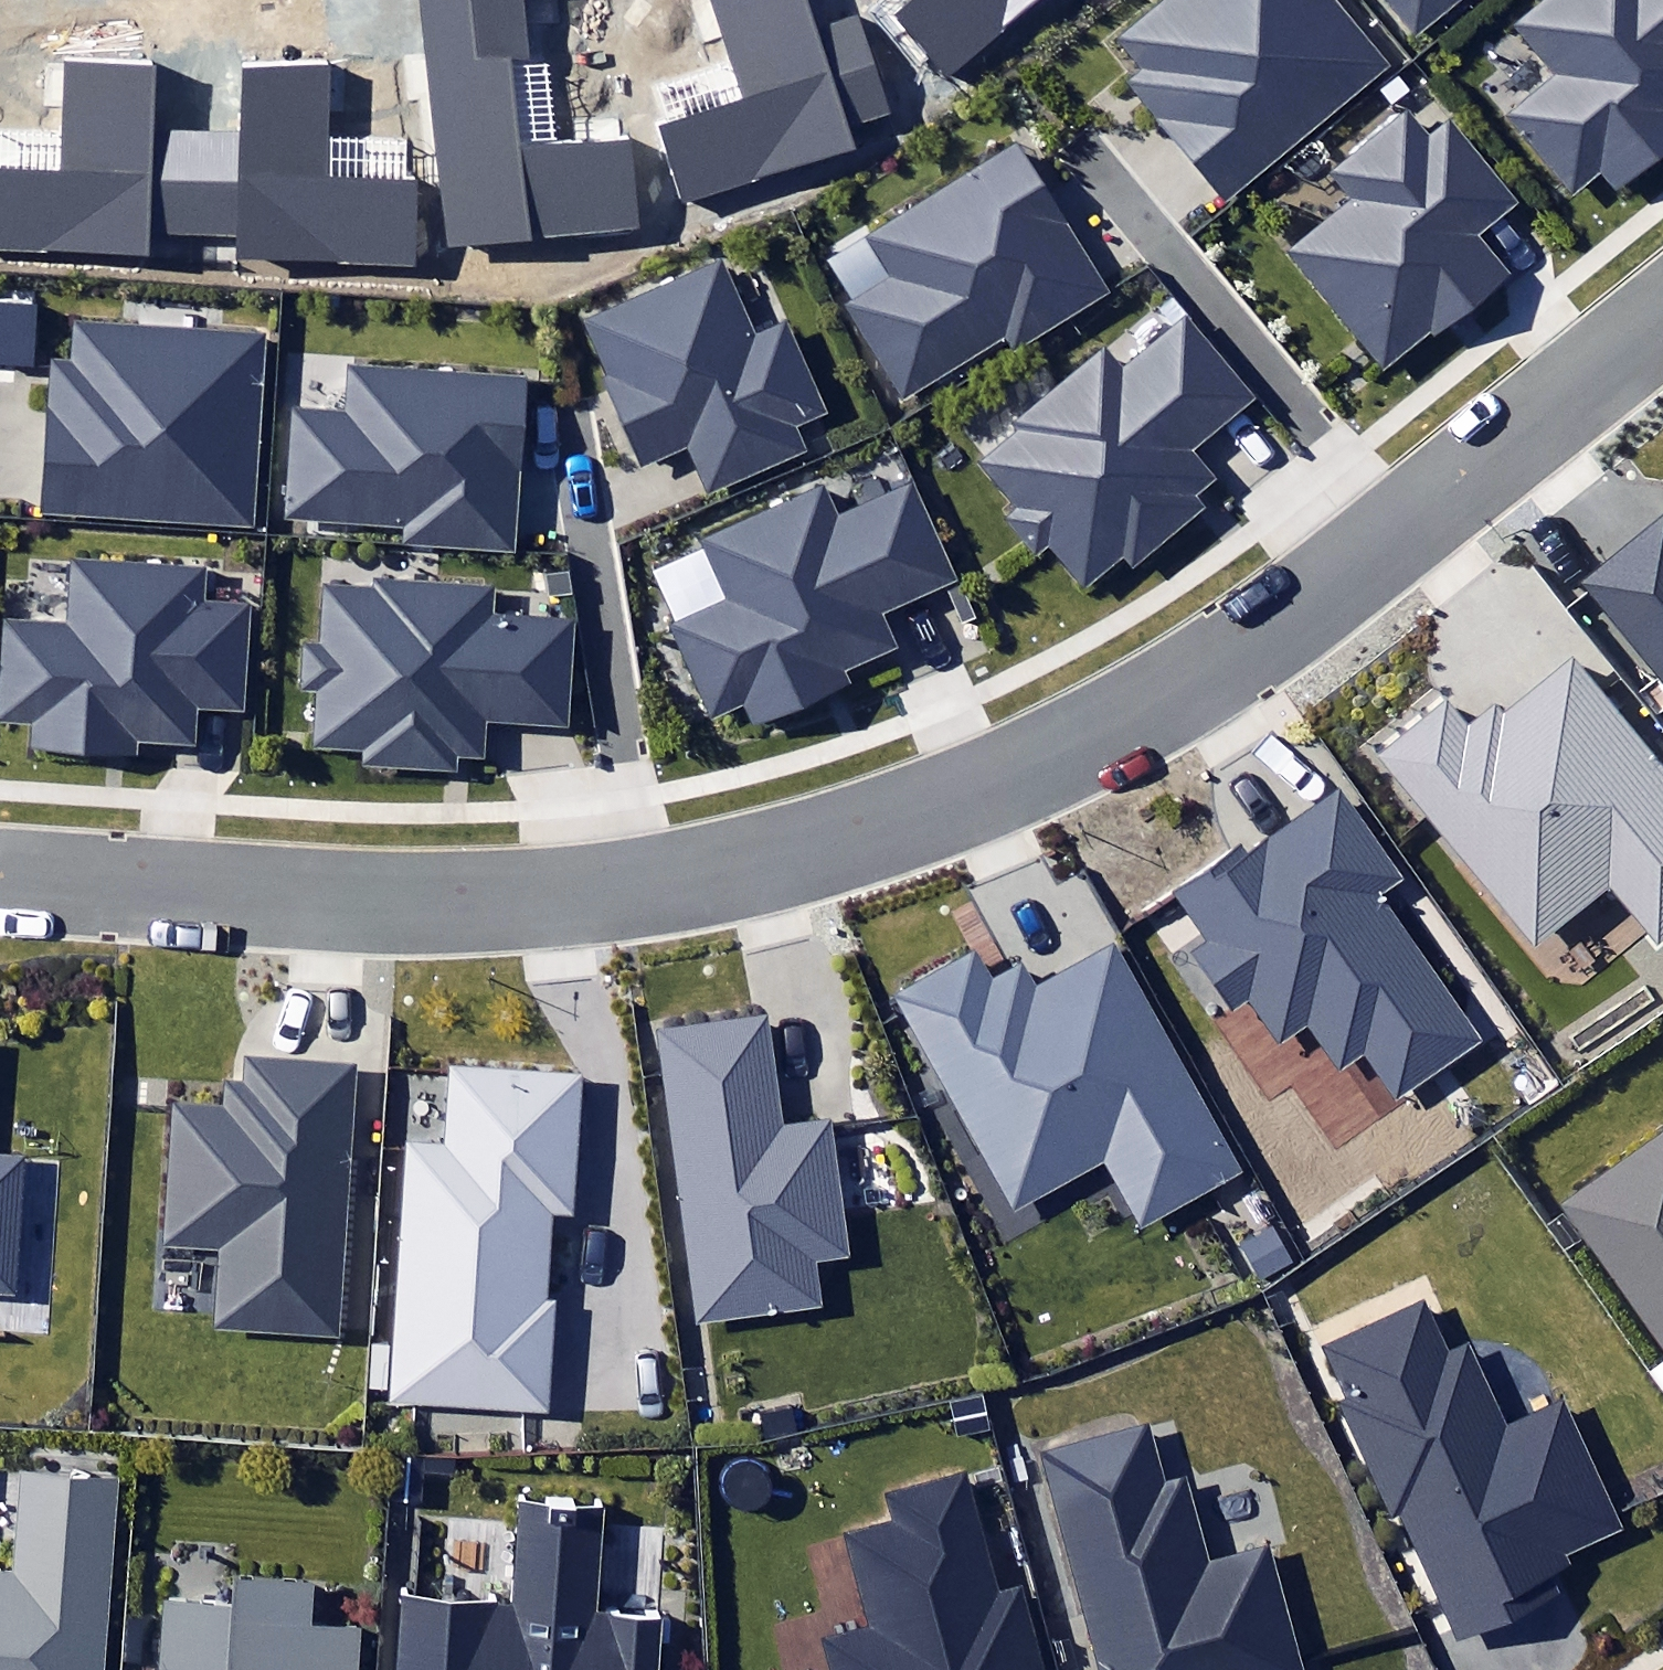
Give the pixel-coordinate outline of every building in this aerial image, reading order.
[(441,251),(642,234),(633,138),(520,147),(513,61),(530,59),(525,0),(419,0),(441,251)] [(683,207),(857,151),(850,130),(891,117),(858,15),(814,29),(805,0),(715,0),(746,94),(656,123),(683,207)] [(902,16),(948,71),(1034,0),(921,0),(902,16)] [(1332,0),(1165,0),(1122,36),(1150,71),(1132,86),(1225,199),(1387,67),(1332,0)] [(1413,34),(1456,0),(1386,0),(1413,34)] [(1509,27),(1556,81),(1510,120),(1578,197),(1601,177),(1625,205),(1662,172),(1662,0),(1541,0),(1509,27)] [(234,122),(197,120),(193,236),(237,237),(236,255),(412,263),(416,184),(334,181),(339,61),(237,56),(234,122)] [(197,120),(155,119),(157,69),(59,66),(57,131),(55,172),(0,170),(0,253),(152,258),(152,234),(193,236),(197,120)] [(1525,203),(1453,118),(1430,137),(1407,110),(1328,175),(1351,202),(1292,252),(1383,359),(1427,322),(1433,330),(1505,271),(1479,241),(1525,203)] [(1013,347),(1105,288),(1014,147),(862,244),(884,278),(840,307),(901,400),(1004,334),(1013,347)] [(687,450),(706,494),(807,452),(796,426),(831,411),(790,313),(752,328),(723,258),(583,316),(608,375),(601,377),(639,469),(687,450)] [(34,368),(37,305),(0,303),(0,366),(34,368)] [(1123,547),(1134,560),(1203,504),(1193,492),(1212,477),(1190,451),(1258,397),(1185,311),(1122,362),(1106,343),(1010,421),(1017,429),(975,462),(1012,508),(1004,515),(1035,554),(1053,539),(1085,577),(1123,547)] [(45,512),(252,526),(265,336),(75,323),(72,361),(55,360),(45,512)] [(402,543),(512,549),(521,378),(345,368),(343,408),(289,405),(283,514),(403,521),(402,543)] [(753,723),(846,682),(842,672),(898,647),(883,613),(959,580),(912,478),(838,510),(825,482),(697,539),(723,598),(664,624),(708,723),(745,707),(753,723)] [(1662,686),(1662,518),(1580,585),(1587,593),(1662,686)] [(74,557),(69,626),(5,622),(0,705),(0,722),(29,724),(27,754),(141,761),(142,740),(194,743),(197,706),(242,709),(249,602),(208,600),(210,566),(74,557)] [(484,719),(568,726),(577,619),(496,612),(498,587),(378,578),(377,594),(326,590),(321,642),(304,640),(300,691),(315,692),(310,747),(364,751),(363,762),(455,770),(456,757),(481,759),(484,719)] [(1662,946),(1662,760),(1605,691),(1573,652),(1499,713),(1494,707),(1468,729),(1445,702),(1377,759),(1426,818),(1534,948),(1611,884),(1662,946)] [(1364,1051),(1395,1095),(1474,1040),(1372,896),(1398,877),(1338,793),(1248,856),(1241,846),(1170,896),(1172,898),(1201,939),(1186,950),(1232,1014),(1248,1003),(1277,1044),(1310,1021),(1342,1067),(1364,1051)] [(886,996),(1013,1218),(1102,1168),(1141,1237),(1246,1177),(1114,946),(1031,994),(1015,966),(990,980),(971,947),(886,996)] [(663,1073),(701,1326),(823,1308),(816,1264),(854,1258),(832,1113),(782,1121),(767,1015),(657,1032),(663,1073)] [(226,1243),(221,1327),(341,1334),(358,1065),(245,1058),(243,1082),(226,1081),(225,1106),(175,1102),(166,1240),(226,1243)] [(406,1140),(387,1406),(550,1417),(558,1303),(547,1302),(553,1212),(576,1214),(586,1069),(446,1059),(440,1143),(406,1140)] [(1662,1350),(1662,1125),(1557,1202),(1564,1212),(1662,1350)] [(17,1296),(26,1155),(0,1154),(0,1295),(17,1296)] [(1238,1244),(1258,1281),(1293,1263),(1273,1226),(1238,1244)] [(1562,1553),(1619,1526),(1561,1402),(1502,1429),(1463,1344),(1445,1353),(1421,1300),(1320,1346),(1344,1397),(1338,1401),(1390,1516),(1402,1511),(1458,1634),(1553,1591),(1544,1569),(1565,1560),(1562,1553)] [(958,1437),(992,1430),(982,1394),(950,1401),(958,1437)] [(1044,1454),(1100,1669),(1307,1669),(1274,1544),(1210,1560),(1188,1477),(1161,1484),(1146,1428),(1044,1454)] [(407,1457),(404,1502),(448,1504),(450,1460),(407,1457)] [(127,1475),(20,1467),(13,1572),(0,1571),(0,1669),(113,1669),(127,1475)] [(1026,1582),(997,1590),(965,1472),(886,1493),(895,1523),(844,1537),(868,1625),(820,1638),(829,1669),(1050,1669),(1026,1582)] [(666,1619),(599,1615),(606,1508),(520,1502),(513,1606),(403,1598),(398,1669),(662,1669),(666,1619)] [(359,1628),(315,1626),(317,1578),(234,1574),(232,1606),(163,1602),(159,1669),(357,1669),(359,1628)]
